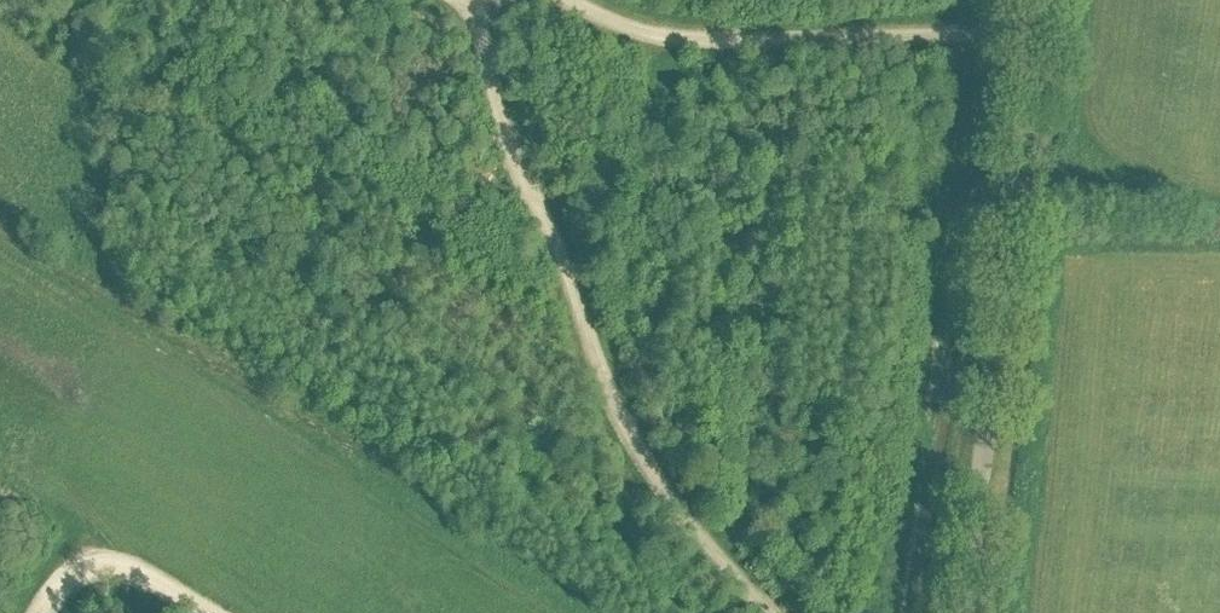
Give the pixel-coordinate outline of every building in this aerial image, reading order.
[(1003,473),(1004,451),(990,450),(989,472),(1003,473)]
